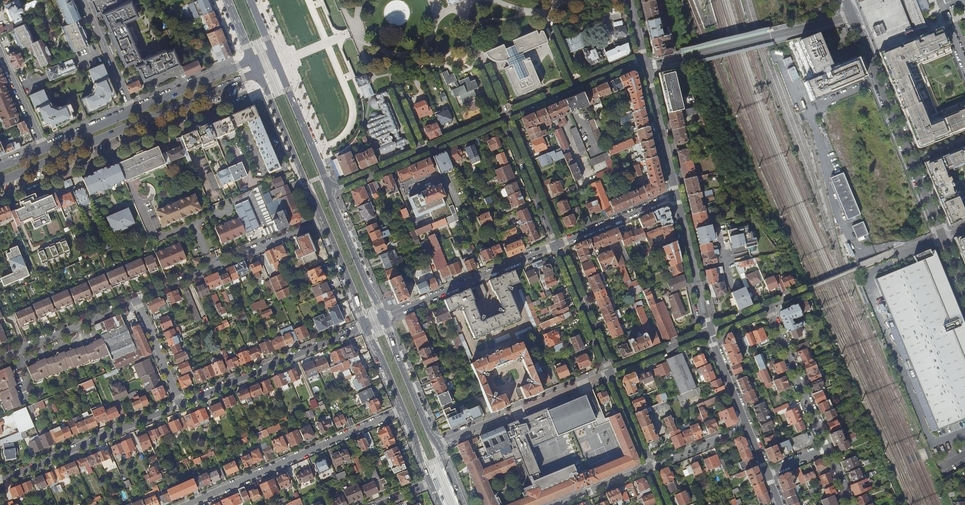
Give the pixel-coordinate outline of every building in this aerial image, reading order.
[(41,5),(39,0),(36,0),(25,3),(27,9),(41,5)] [(67,24),(77,20),(81,18),(73,0),(57,0),(67,24)] [(96,16),(102,13),(104,18),(105,17),(107,20),(105,21),(106,24),(116,20),(138,70),(143,82),(155,77),(156,77),(160,75),(165,72),(165,73),(169,71),(177,67),(170,50),(166,52),(163,53),(162,50),(161,48),(157,50),(157,49),(149,52),(149,53),(142,56),(136,42),(129,27),(128,27),(126,23),(137,18),(130,1),(130,0),(92,0),(90,1),(96,16)] [(130,1),(137,18),(139,17),(137,13),(138,13),(134,4),(133,4),(132,0),(130,1)] [(190,10),(191,10),(194,17),(199,15),(198,13),(201,11),(203,15),(213,11),(209,0),(198,0),(188,4),(190,10)] [(646,20),(658,17),(654,0),(649,0),(642,2),(646,20)] [(876,43),(913,34),(912,30),(913,30),(926,27),(915,0),(858,0),(876,43)] [(14,21),(16,26),(23,23),(21,18),(22,18),(21,14),(24,13),(24,11),(22,7),(21,7),(18,8),(16,5),(14,2),(7,5),(8,8),(8,9),(14,22),(14,21)] [(203,15),(208,25),(205,26),(204,27),(205,30),(207,30),(209,29),(211,32),(214,30),(220,28),(213,11),(203,15)] [(648,30),(650,38),(663,35),(662,27),(659,28),(659,25),(661,25),(659,17),(658,17),(646,20),(648,30)] [(64,35),(69,45),(70,44),(74,52),(80,49),(87,46),(89,45),(86,39),(87,38),(86,35),(83,29),(82,26),(81,27),(77,20),(67,24),(62,27),(65,34),(64,34),(64,35)] [(106,24),(110,33),(111,34),(112,34),(117,45),(115,46),(117,50),(119,49),(119,51),(118,52),(121,60),(122,60),(125,67),(133,64),(137,70),(138,70),(116,20),(106,24)] [(30,49),(37,64),(36,64),(38,68),(50,63),(51,62),(50,59),(49,57),(50,56),(51,56),(47,48),(45,49),(43,43),(41,40),(35,42),(32,36),(33,36),(30,29),(29,29),(26,23),(13,29),(15,33),(14,33),(14,34),(19,45),(19,46),(21,45),(22,48),(28,46),(29,50),(30,49)] [(614,28),(616,38),(626,35),(624,26),(614,28)] [(964,130),(964,106),(963,106),(964,110),(961,111),(960,109),(956,110),(957,113),(954,114),(953,111),(949,113),(950,115),(947,117),(946,114),(942,116),(943,118),(940,120),(939,117),(935,119),(936,121),(933,123),(932,120),(929,121),(928,119),(929,119),(928,115),(925,116),(924,113),(927,112),(925,108),(922,109),(921,106),(924,105),(922,101),(920,102),(918,99),(921,98),(919,94),(917,95),(915,92),(918,91),(916,87),(914,88),(913,85),(915,84),(914,80),(911,81),(910,78),(912,77),(911,74),(908,75),(907,71),(910,70),(908,67),(907,67),(906,65),(909,64),(908,62),(911,60),(912,63),(916,61),(915,59),(918,57),(919,60),(949,47),(941,27),(928,33),(879,53),(890,81),(898,101),(918,149),(964,130)] [(214,30),(215,32),(208,35),(211,41),(208,42),(211,48),(213,47),(226,41),(220,28),(214,30)] [(523,93),(524,94),(524,95),(534,91),(534,90),(533,89),(537,87),(538,88),(540,88),(539,87),(540,86),(529,58),(525,60),(522,54),(548,43),(547,42),(543,44),(541,39),(545,37),(543,32),(542,32),(541,32),(540,32),(539,33),(539,34),(539,35),(538,35),(536,31),(512,41),(514,46),(505,50),(503,45),(484,53),(485,54),(486,55),(486,56),(487,57),(489,59),(490,60),(492,61),(494,62),(496,63),(499,63),(500,63),(502,62),(505,61),(505,62),(506,61),(508,67),(504,69),(516,96),(517,96),(518,97),(520,96),(520,95),(523,93)] [(569,52),(588,45),(583,32),(564,39),(569,52)] [(650,38),(655,57),(665,54),(669,53),(677,52),(673,39),(670,40),(672,48),(665,49),(664,48),(667,47),(666,45),(665,45),(665,44),(664,44),(662,40),(672,37),(671,33),(668,34),(663,35),(650,38)] [(832,69),(817,33),(799,41),(813,76),(802,81),(811,102),(829,94),(828,92),(866,76),(858,58),(832,69)] [(213,47),(215,53),(222,49),(224,54),(217,57),(219,62),(232,56),(226,41),(213,47)] [(628,43),(605,52),(606,55),(610,63),(629,55),(630,52),(628,43)] [(586,57),(585,57),(586,60),(587,59),(590,66),(602,60),(601,58),(606,55),(605,52),(602,46),(597,49),(596,46),(583,51),(586,57)] [(170,50),(177,67),(182,65),(181,64),(180,61),(174,48),(170,50)] [(8,56),(14,70),(21,67),(21,66),(22,64),(22,63),(24,62),(20,53),(17,55),(16,52),(8,56)] [(791,56),(783,59),(785,65),(793,63),(791,56)] [(58,66),(46,71),(50,80),(76,69),(72,59),(62,64),(62,62),(57,64),(58,66)] [(182,66),(186,76),(190,74),(202,69),(198,59),(182,66)] [(103,64),(89,70),(92,76),(95,83),(94,83),(94,84),(95,87),(93,92),(90,93),(90,94),(90,95),(81,99),(84,106),(85,106),(87,105),(90,111),(94,109),(95,110),(99,109),(98,108),(103,106),(107,104),(107,102),(111,100),(113,100),(112,99),(111,96),(116,94),(110,80),(109,77),(106,78),(104,72),(106,71),(103,64)] [(795,66),(788,68),(792,81),(799,78),(795,66)] [(10,97),(10,96),(8,97),(6,93),(8,92),(5,85),(7,83),(0,67),(0,101),(10,97)] [(451,83),(454,90),(451,91),(454,98),(459,96),(463,103),(477,97),(473,90),(482,86),(479,79),(470,82),(468,78),(458,82),(460,87),(459,87),(456,81),(456,80),(453,74),(449,76),(447,71),(442,73),(447,85),(451,83)] [(674,71),(659,75),(668,114),(683,111),(674,71)] [(619,78),(623,88),(627,86),(627,85),(628,84),(630,89),(627,90),(629,95),(640,91),(638,83),(636,74),(632,73),(629,74),(619,78)] [(355,81),(358,86),(359,88),(360,87),(364,99),(365,99),(374,95),(369,84),(370,83),(369,81),(370,81),(367,76),(366,74),(365,74),(356,78),(355,78),(356,81),(355,81)] [(610,82),(614,93),(624,89),(623,88),(619,78),(610,82)] [(139,81),(127,86),(130,93),(141,88),(139,81)] [(595,89),(599,98),(606,95),(610,93),(606,84),(595,89)] [(44,89),(30,96),(33,102),(35,101),(38,107),(36,108),(37,112),(43,126),(48,123),(49,126),(50,127),(51,126),(56,124),(56,126),(60,124),(65,122),(66,123),(69,121),(69,120),(74,118),(71,112),(73,111),(74,111),(71,103),(62,107),(62,106),(61,106),(58,107),(52,105),(51,103),(51,102),(50,102),(47,95),(44,89)] [(599,98),(595,89),(583,93),(589,106),(593,104),(594,106),(595,108),(602,105),(601,103),(599,98)] [(629,95),(633,113),(644,108),(640,91),(629,95)] [(380,147),(380,148),(379,149),(378,149),(380,154),(381,154),(382,154),(383,154),(384,155),(395,151),(395,149),(395,148),(396,148),(397,148),(397,149),(398,149),(399,149),(400,150),(404,149),(404,147),(405,146),(405,144),(406,143),(407,143),(407,141),(406,140),(405,139),(404,139),(403,139),(403,138),(402,138),(401,138),(400,138),(398,133),(399,132),(400,132),(400,131),(400,130),(389,104),(388,103),(388,102),(387,102),(386,102),(384,97),(387,96),(388,94),(388,93),(387,93),(386,92),(385,92),(377,95),(376,96),(376,97),(376,98),(375,99),(374,97),(373,98),(372,99),(370,101),(370,103),(370,105),(371,106),(372,108),(373,109),(374,109),(375,110),(377,110),(379,109),(379,108),(380,108),(383,116),(382,116),(381,116),(380,114),(379,115),(377,113),(376,112),(373,112),(372,113),(370,114),(370,115),(369,117),(370,119),(369,119),(369,120),(369,121),(368,122),(367,122),(368,124),(367,125),(366,126),(367,128),(369,129),(370,128),(370,129),(369,129),(369,130),(368,132),(369,132),(369,133),(370,134),(371,134),(372,134),(371,134),(371,135),(370,136),(370,137),(371,138),(373,139),(374,139),(374,140),(375,140),(377,140),(378,141),(379,141),(381,145),(380,146),(380,147)] [(583,93),(565,101),(570,113),(575,111),(576,112),(589,106),(583,93)] [(611,95),(614,102),(619,100),(616,93),(611,95)] [(1,118),(3,122),(8,119),(12,127),(15,126),(17,125),(21,123),(18,117),(19,116),(10,97),(0,101),(0,119),(1,118)] [(614,102),(617,110),(620,109),(618,103),(628,99),(627,97),(619,100),(614,102)] [(414,106),(419,118),(429,114),(429,116),(433,114),(430,108),(427,109),(427,108),(430,106),(427,100),(414,106)] [(544,110),(549,122),(559,118),(558,116),(559,115),(560,118),(570,114),(570,113),(565,101),(556,105),(554,106),(544,110)] [(229,118),(233,128),(247,122),(269,174),(271,174),(271,173),(279,169),(253,107),(229,118)] [(668,114),(672,131),(683,128),(681,118),(690,115),(699,112),(700,112),(698,107),(683,111),(668,114)] [(435,113),(441,126),(453,121),(447,108),(442,110),(443,112),(441,113),(440,111),(435,113)] [(628,128),(630,133),(636,130),(648,127),(644,108),(633,113),(632,113),(634,122),(636,128),(634,128),(633,126),(628,128)] [(533,115),(538,124),(538,125),(544,122),(546,127),(547,127),(548,129),(552,127),(549,122),(544,110),(539,112),(533,115)] [(522,119),(526,131),(530,129),(530,130),(535,128),(534,126),(538,124),(533,115),(528,117),(522,119)] [(621,118),(622,124),(630,123),(629,119),(628,116),(628,115),(621,118)] [(210,126),(216,140),(226,135),(228,140),(237,137),(233,128),(229,118),(210,126)] [(562,121),(558,123),(560,127),(567,124),(564,118),(561,119),(562,121)] [(3,122),(6,130),(12,127),(8,119),(3,122)] [(588,122),(598,146),(605,143),(598,128),(595,121),(594,119),(588,122)] [(17,125),(22,137),(30,133),(25,121),(21,123),(17,125)] [(425,128),(430,140),(442,135),(437,124),(430,127),(430,126),(425,128)] [(195,132),(201,145),(203,150),(208,147),(214,145),(213,141),(216,140),(210,126),(207,127),(206,125),(198,128),(199,130),(195,132)] [(571,175),(574,181),(581,178),(575,163),(573,164),(570,157),(571,157),(569,153),(571,152),(561,128),(556,130),(554,126),(552,127),(553,132),(558,143),(560,148),(564,157),(571,175)] [(570,130),(578,150),(584,147),(576,127),(570,130)] [(609,149),(611,156),(632,146),(638,144),(652,141),(648,127),(636,130),(637,133),(635,134),(636,135),(637,135),(638,141),(633,142),(632,139),(609,149)] [(672,131),(676,145),(687,142),(684,130),(688,129),(687,127),(683,128),(672,131)] [(526,131),(531,141),(541,137),(546,135),(545,131),(540,133),(538,128),(535,129),(535,128),(530,130),(530,129),(526,131)] [(181,139),(187,152),(201,145),(195,132),(181,138),(181,139)] [(487,142),(491,151),(501,147),(497,137),(492,139),(492,140),(487,142)] [(531,141),(536,153),(546,148),(541,137),(531,141)] [(11,152),(21,148),(19,144),(18,145),(17,142),(15,142),(13,138),(1,143),(0,141),(0,157),(11,152)] [(161,155),(166,165),(168,163),(169,165),(172,164),(172,162),(185,156),(188,163),(191,162),(187,152),(181,139),(177,141),(179,147),(161,155)] [(638,144),(632,146),(634,151),(639,148),(641,148),(641,150),(642,150),(642,152),(643,158),(640,159),(640,157),(636,159),(636,160),(631,161),(633,165),(643,160),(656,158),(652,141),(638,144)] [(335,155),(344,176),(357,171),(349,153),(353,152),(352,149),(350,145),(348,146),(347,148),(345,149),(343,151),(342,152),(339,153),(337,154),(335,155)] [(676,149),(680,164),(692,161),(690,154),(692,154),(690,145),(676,149)] [(465,149),(469,159),(478,156),(473,146),(465,149)] [(924,163),(949,224),(949,225),(964,219),(964,211),(963,212),(961,206),(963,205),(958,192),(955,193),(953,195),(949,185),(951,184),(949,178),(946,179),(943,172),(946,171),(952,168),(958,166),(962,164),(963,167),(964,166),(964,146),(943,155),(924,163)] [(125,163),(131,176),(133,177),(140,174),(142,174),(145,173),(145,172),(147,171),(148,172),(150,171),(151,169),(158,166),(158,165),(159,164),(163,166),(166,165),(161,155),(158,147),(146,153),(145,152),(134,157),(134,158),(126,161),(125,163)] [(447,151),(450,160),(452,163),(462,159),(460,155),(462,154),(460,151),(459,151),(457,147),(447,151)] [(538,158),(541,167),(552,162),(551,160),(553,159),(554,160),(555,160),(556,161),(564,157),(560,148),(554,150),(551,152),(548,153),(538,158)] [(578,150),(580,156),(587,154),(584,148),(578,150)] [(355,157),(360,169),(365,167),(377,162),(371,150),(367,152),(368,153),(364,155),(363,154),(365,153),(363,149),(357,152),(359,156),(355,157)] [(438,155),(433,157),(439,173),(440,173),(444,171),(444,173),(453,169),(451,163),(452,163),(450,160),(447,151),(438,155)] [(590,160),(593,166),(610,159),(608,153),(590,160)] [(646,170),(647,173),(646,173),(647,177),(645,177),(646,181),(648,180),(649,184),(642,187),(642,188),(647,199),(661,193),(663,190),(656,158),(643,160),(633,165),(637,177),(642,175),(640,170),(639,170),(637,165),(636,165),(643,162),(644,165),(645,165),(645,166),(644,166),(645,170),(646,170)] [(409,167),(413,176),(414,180),(434,171),(429,159),(419,163),(409,167)] [(610,159),(605,161),(609,169),(596,174),(599,180),(600,180),(615,173),(617,172),(611,159),(610,159)] [(125,181),(125,182),(133,178),(133,177),(131,176),(125,163),(126,161),(118,164),(118,165),(125,181)] [(680,164),(684,180),(703,175),(702,172),(695,173),(692,161),(680,164)] [(228,169),(234,182),(247,177),(241,163),(228,169)] [(114,186),(125,181),(118,165),(107,169),(107,168),(93,174),(93,175),(83,180),(90,196),(100,192),(101,193),(115,187),(114,186)] [(495,174),(497,179),(499,184),(513,178),(508,165),(495,171),(496,174),(495,174)] [(397,172),(401,181),(413,176),(409,167),(397,172)] [(214,176),(219,188),(220,190),(223,188),(222,187),(234,182),(228,169),(223,171),(224,172),(220,173),(220,172),(217,174),(217,175),(214,176)] [(207,175),(213,191),(219,188),(214,176),(212,172),(207,175)] [(860,215),(843,173),(829,178),(847,220),(860,215)] [(684,180),(688,196),(700,193),(697,181),(709,178),(708,174),(703,175),(684,180)] [(383,178),(387,188),(386,189),(388,195),(394,192),(394,193),(399,192),(394,182),(392,175),(383,178)] [(271,181),(273,183),(271,184),(273,188),(274,187),(275,190),(284,186),(280,177),(271,181)] [(373,182),(376,189),(378,194),(381,193),(376,181),(373,182)] [(549,185),(553,195),(556,194),(561,191),(562,191),(559,181),(549,185)] [(590,185),(601,211),(604,210),(607,216),(614,213),(611,207),(610,208),(599,181),(590,185)] [(504,188),(508,196),(508,197),(519,192),(515,183),(504,188)] [(420,194),(425,205),(445,197),(440,185),(433,188),(432,187),(427,189),(427,191),(420,194)] [(275,190),(262,196),(266,205),(272,202),(271,200),(270,197),(280,192),(281,193),(275,196),(276,198),(277,200),(290,195),(286,186),(284,186),(275,190)] [(351,192),(357,205),(369,200),(363,187),(351,192)] [(79,206),(81,207),(89,203),(90,202),(84,188),(73,192),(79,206)] [(231,200),(239,219),(246,234),(247,238),(254,235),(252,231),(267,225),(268,228),(262,231),(265,237),(277,232),(273,221),(271,218),(271,216),(266,205),(262,196),(259,188),(231,200)] [(633,192),(624,195),(629,207),(647,199),(642,188),(635,191),(634,189),(633,190),(634,191),(634,192),(633,192)] [(606,196),(611,207),(614,213),(629,207),(624,195),(618,198),(619,198),(618,199),(617,198),(617,197),(616,197),(616,199),(611,201),(609,197),(614,195),(611,190),(607,192),(608,195),(606,196)] [(690,205),(692,215),(709,211),(708,208),(705,209),(704,206),(702,207),(700,198),(702,198),(701,195),(704,194),(706,201),(714,199),(712,190),(700,193),(688,196),(690,205)] [(507,197),(512,209),(524,204),(519,192),(508,197),(507,197)] [(58,198),(60,203),(63,209),(62,209),(66,219),(71,217),(69,213),(72,212),(69,206),(72,205),(75,204),(70,193),(58,198)] [(55,211),(61,209),(59,203),(55,194),(48,197),(48,195),(37,200),(35,197),(9,208),(13,218),(15,222),(17,227),(25,224),(29,222),(30,222),(34,230),(44,225),(51,222),(48,214),(55,211)] [(277,200),(272,202),(266,205),(271,216),(275,215),(277,214),(282,212),(286,210),(295,206),(290,195),(277,200)] [(158,216),(161,224),(166,226),(179,221),(178,219),(184,216),(185,218),(198,213),(199,208),(196,199),(191,197),(160,211),(158,216)] [(483,200),(484,202),(486,206),(493,203),(490,197),(483,200)] [(557,204),(560,213),(569,210),(565,201),(557,204)] [(586,205),(589,213),(594,211),(595,214),(601,211),(596,201),(586,205)] [(357,207),(361,216),(363,215),(364,219),(366,219),(368,218),(369,220),(374,218),(372,213),(374,212),(373,208),(372,206),(370,202),(357,207)] [(450,209),(430,217),(433,223),(445,218),(456,213),(453,205),(449,207),(450,209)] [(13,218),(9,208),(8,206),(0,209),(0,224),(13,218)] [(286,210),(288,216),(287,216),(288,218),(298,213),(295,206),(286,210)] [(400,210),(404,219),(409,217),(405,208),(400,210)] [(646,216),(638,219),(642,229),(646,227),(647,229),(652,227),(651,225),(655,223),(656,223),(659,221),(661,222),(661,224),(657,226),(650,228),(650,229),(647,230),(648,233),(656,229),(658,229),(671,225),(668,210),(665,208),(646,216)] [(136,224),(129,209),(107,218),(114,234),(122,230),(122,232),(128,229),(127,228),(136,224)] [(516,213),(520,221),(518,221),(520,226),(531,221),(526,209),(516,213)] [(692,215),(696,229),(708,226),(706,214),(710,213),(709,210),(709,211),(692,215)] [(273,221),(277,232),(288,227),(285,219),(282,212),(277,214),(278,218),(281,217),(281,218),(279,219),(277,220),(273,221)] [(476,217),(480,226),(492,221),(490,215),(488,212),(476,217)] [(288,218),(291,226),(300,222),(301,220),(298,213),(288,218)] [(445,218),(447,224),(459,220),(456,213),(445,218)] [(572,214),(562,218),(566,228),(576,224),(574,219),(572,214)] [(430,224),(432,230),(447,224),(445,218),(433,223),(430,224)] [(239,219),(215,229),(221,245),(231,241),(238,238),(246,234),(239,219)] [(520,226),(523,234),(525,233),(526,235),(535,231),(531,221),(520,226)] [(856,239),(868,234),(863,221),(851,226),(856,239)] [(382,225),(377,227),(375,223),(366,227),(369,234),(383,228),(382,225)] [(415,231),(417,236),(432,230),(430,224),(415,231)] [(383,228),(369,234),(372,241),(376,239),(377,240),(382,238),(386,237),(390,235),(388,230),(391,229),(389,225),(388,226),(383,228)] [(663,234),(666,246),(675,242),(671,225),(658,229),(656,229),(648,233),(644,234),(646,238),(650,248),(652,252),(656,250),(651,238),(663,234)] [(696,229),(704,265),(711,264),(717,263),(716,260),(719,260),(718,255),(719,255),(717,246),(711,248),(710,242),(715,240),(711,225),(708,226),(696,229)] [(404,229),(406,234),(410,243),(412,242),(418,240),(417,236),(415,231),(413,226),(404,229)] [(750,233),(748,226),(729,231),(733,249),(746,246),(747,249),(753,247),(754,249),(750,250),(750,252),(757,251),(756,246),(758,246),(757,238),(754,239),(752,232),(750,233)] [(498,235),(500,241),(517,233),(515,228),(498,235)] [(624,281),(627,289),(627,290),(640,285),(638,280),(631,283),(623,264),(624,264),(617,246),(614,247),(613,244),(616,242),(621,240),(620,236),(617,228),(612,230),(604,234),(608,245),(611,252),(617,266),(620,274),(624,281)] [(631,231),(635,242),(635,243),(646,238),(644,234),(642,229),(635,232),(634,230),(631,231)] [(526,235),(529,243),(538,239),(535,231),(526,235)] [(620,236),(621,240),(624,247),(635,242),(631,231),(620,236)] [(439,269),(442,277),(445,276),(446,277),(451,275),(448,267),(434,234),(428,237),(434,251),(430,252),(437,270),(439,269)] [(596,258),(602,273),(607,271),(605,267),(606,266),(610,264),(612,264),(613,268),(617,266),(611,252),(608,253),(607,252),(600,255),(598,250),(602,248),(608,245),(604,234),(599,236),(589,240),(592,248),(593,251),(596,256),(596,258)] [(294,253),(297,260),(301,258),(314,253),(314,252),(307,235),(295,240),(299,250),(294,253)] [(955,239),(964,263),(964,235),(955,239)] [(372,242),(376,253),(387,249),(386,247),(387,246),(386,245),(387,244),(386,241),(385,242),(385,241),(384,241),(382,238),(377,240),(372,242)] [(510,245),(507,246),(505,243),(502,244),(508,258),(525,250),(522,245),(521,240),(514,243),(514,244),(510,246),(510,245)] [(574,246),(581,262),(590,259),(586,249),(588,248),(589,249),(592,248),(589,240),(581,243),(574,246)] [(64,252),(70,250),(66,241),(61,244),(60,242),(54,245),(55,246),(49,249),(48,247),(42,250),(43,251),(38,253),(41,262),(47,260),(47,262),(53,259),(53,257),(58,255),(59,257),(65,254),(64,252)] [(101,244),(105,252),(110,250),(106,242),(101,244)] [(668,258),(669,262),(668,263),(670,267),(680,263),(675,242),(666,246),(659,249),(660,251),(663,250),(665,255),(666,254),(668,258)] [(155,254),(162,269),(178,262),(186,259),(180,244),(155,254)] [(489,249),(493,258),(498,256),(497,254),(501,252),(498,245),(489,249)] [(14,272),(0,278),(4,287),(30,276),(18,246),(10,250),(11,252),(6,254),(14,272)] [(273,250),(277,260),(286,256),(282,246),(273,250)] [(650,248),(639,252),(641,256),(652,252),(650,248)] [(481,255),(482,257),(484,262),(493,258),(489,249),(480,253),(481,255)] [(96,250),(84,255),(86,259),(98,255),(97,252),(96,250)] [(265,253),(270,265),(272,264),(275,263),(277,268),(274,269),(275,272),(277,272),(278,276),(269,280),(270,281),(274,292),(278,301),(280,300),(292,295),(285,279),(280,267),(277,260),(273,250),(265,253)] [(380,256),(386,269),(403,262),(400,256),(398,257),(394,250),(380,256)] [(658,252),(662,261),(668,258),(666,254),(665,255),(663,250),(660,251),(658,252)] [(875,280),(891,318),(938,431),(964,420),(964,322),(936,250),(930,252),(929,250),(914,257),(916,263),(875,280)] [(301,258),(304,265),(317,259),(314,253),(301,258)] [(144,259),(150,273),(158,270),(152,255),(144,259)] [(192,259),(195,266),(202,263),(199,258),(199,257),(193,259),(193,258),(192,259)] [(462,260),(467,271),(476,267),(472,259),(469,260),(467,261),(465,258),(462,260)] [(125,266),(131,280),(147,273),(141,259),(125,266)] [(735,264),(739,275),(746,272),(744,267),(757,264),(756,262),(755,259),(735,264)] [(545,261),(544,261),(542,261),(541,260),(532,264),(534,270),(539,280),(539,281),(544,279),(552,276),(553,275),(551,270),(549,265),(548,265),(544,267),(544,265),(545,265),(546,263),(545,261)] [(582,265),(587,279),(597,275),(595,270),(597,269),(596,267),(594,268),(591,261),(582,265)] [(233,267),(238,278),(244,276),(243,274),(248,272),(244,262),(233,267)] [(250,266),(255,280),(260,278),(258,272),(260,271),(261,271),(262,271),(258,263),(250,266)] [(448,267),(451,275),(451,276),(461,272),(457,263),(448,267)] [(673,276),(671,276),(673,279),(678,277),(677,274),(683,272),(681,269),(682,269),(681,266),(680,263),(670,267),(668,268),(670,272),(671,271),(673,276)] [(410,271),(414,279),(432,271),(429,264),(425,265),(410,271)] [(107,274),(113,288),(129,281),(123,267),(107,274)] [(225,270),(231,282),(238,279),(238,278),(233,267),(225,270)] [(384,272),(388,280),(400,275),(399,274),(398,275),(395,267),(384,272)] [(705,271),(709,286),(713,285),(723,282),(725,281),(724,276),(719,277),(718,275),(716,276),(716,275),(723,273),(722,267),(705,271)] [(312,271),(308,273),(313,284),(324,280),(320,268),(315,270),(314,268),(311,269),(312,271)] [(217,273),(222,285),(226,294),(230,303),(230,305),(234,303),(229,290),(230,290),(229,287),(232,286),(231,282),(225,270),(217,273)] [(525,273),(529,284),(539,280),(534,270),(525,273)] [(745,276),(750,287),(761,282),(757,271),(745,276)] [(462,311),(472,333),(474,338),(477,337),(478,337),(480,336),(486,333),(486,334),(489,333),(488,332),(505,325),(505,326),(508,325),(508,324),(513,322),(516,321),(519,319),(517,314),(508,292),(507,293),(506,289),(507,286),(510,285),(511,286),(518,283),(513,272),(489,282),(493,291),(494,291),(495,294),(496,294),(502,308),(503,308),(504,311),(503,314),(499,315),(499,314),(484,321),(485,321),(481,323),(479,322),(477,318),(478,318),(472,304),(473,304),(472,300),(468,290),(444,300),(446,306),(449,312),(456,309),(456,308),(459,306),(462,307),(464,311),(462,311)] [(764,280),(768,291),(773,289),(777,287),(778,288),(777,288),(779,294),(782,292),(777,279),(774,272),(772,273),(773,277),(769,279),(769,278),(764,280)] [(204,279),(206,284),(208,290),(222,285),(217,273),(204,279)] [(88,281),(94,296),(110,289),(104,274),(88,281)] [(587,279),(591,286),(602,282),(601,279),(600,279),(598,274),(597,275),(587,279)] [(388,280),(398,304),(410,299),(409,298),(410,298),(409,295),(408,295),(400,275),(388,280)] [(667,282),(671,293),(686,287),(683,275),(678,277),(673,279),(667,282)] [(544,279),(546,283),(545,283),(547,288),(557,283),(555,279),(553,279),(552,276),(544,279)] [(781,277),(777,279),(782,292),(786,291),(784,288),(788,286),(788,287),(791,286),(790,285),(794,284),(796,283),(797,281),(796,278),(794,277),(792,278),(791,276),(782,280),(781,277)] [(427,280),(432,290),(439,287),(435,278),(429,280),(429,279),(427,280)] [(265,283),(269,294),(274,292),(270,281),(265,283)] [(311,287),(316,298),(321,296),(330,292),(325,281),(311,287)] [(416,285),(420,294),(429,291),(425,282),(416,285)] [(591,286),(594,294),(604,290),(602,285),(603,284),(602,282),(591,286)] [(713,285),(716,297),(724,295),(723,291),(725,290),(723,282),(713,285)] [(70,290),(76,304),(92,297),(86,283),(70,290)] [(194,289),(198,298),(210,293),(208,290),(206,284),(194,289)] [(482,284),(475,288),(479,297),(481,297),(481,298),(482,298),(485,297),(485,296),(485,295),(487,294),(482,284)] [(627,290),(630,296),(643,291),(640,285),(627,290)] [(857,286),(862,298),(866,296),(861,285),(857,286)] [(518,290),(534,329),(537,328),(536,326),(534,320),(533,318),(531,314),(527,305),(524,298),(521,289),(518,290)] [(643,291),(649,307),(655,305),(648,289),(643,291)] [(51,297),(57,311),(74,304),(68,290),(51,297)] [(594,294),(597,301),(608,297),(607,294),(606,294),(604,290),(594,294)] [(738,311),(752,305),(746,290),(732,296),(738,311)] [(163,296),(166,302),(169,301),(171,305),(181,300),(179,295),(177,295),(175,291),(163,296)] [(188,307),(194,321),(195,323),(200,320),(188,291),(182,294),(188,307)] [(321,296),(327,310),(337,306),(331,292),(330,292),(321,296)] [(210,295),(218,314),(220,314),(221,315),(226,313),(223,307),(221,308),(215,293),(210,295)] [(552,297),(555,304),(564,301),(561,293),(552,297)] [(670,300),(674,311),(672,312),(675,319),(684,315),(681,309),(683,308),(677,294),(670,297),(672,300),(670,300)] [(597,301),(600,309),(610,305),(608,300),(609,300),(608,298),(608,297),(597,301)] [(33,305),(39,319),(55,312),(49,298),(33,305)] [(149,305),(151,310),(165,305),(162,300),(161,300),(160,298),(150,302),(151,305),(149,305)] [(264,300),(250,306),(253,312),(257,310),(259,309),(263,308),(267,306),(264,300)] [(568,310),(564,301),(555,304),(550,306),(554,316),(568,310)] [(642,326),(651,347),(660,343),(656,333),(650,335),(647,328),(645,323),(649,322),(643,307),(643,306),(641,301),(633,304),(636,311),(639,319),(642,326)] [(655,305),(649,308),(663,342),(677,336),(663,302),(655,305)] [(797,306),(801,314),(810,310),(806,302),(797,306)] [(527,305),(531,314),(537,312),(536,311),(535,311),(533,308),(532,304),(527,305)] [(264,310),(260,312),(262,318),(266,317),(269,316),(272,314),(270,310),(271,310),(269,305),(267,306),(263,308),(264,310)] [(610,305),(600,309),(603,316),(614,312),(613,309),(612,309),(610,305)] [(313,320),(318,332),(328,329),(327,327),(329,326),(329,327),(330,327),(332,326),(332,325),(333,325),(334,326),(344,322),(337,306),(327,310),(330,316),(324,319),(323,316),(313,320)] [(432,312),(437,323),(451,317),(449,312),(446,306),(432,312)] [(780,316),(787,333),(791,331),(799,328),(806,325),(804,321),(794,325),(793,321),(792,321),(791,319),(792,319),(793,320),(802,317),(801,314),(797,306),(781,312),(780,316)] [(15,313),(21,328),(37,321),(31,307),(15,313)] [(234,314),(237,319),(245,315),(242,310),(234,314)] [(603,316),(606,324),(616,320),(621,318),(618,310),(614,312),(603,316)] [(154,316),(156,320),(171,314),(170,311),(161,315),(161,314),(154,316)] [(103,324),(107,333),(125,326),(121,317),(124,315),(125,316),(129,314),(127,312),(100,323),(102,329),(100,330),(101,333),(104,332),(101,325),(103,324)] [(569,312),(540,324),(536,326),(537,328),(542,326),(543,329),(571,317),(569,312)] [(406,316),(404,320),(411,336),(421,332),(417,321),(418,320),(417,318),(415,313),(406,316)] [(234,320),(236,324),(247,319),(246,315),(245,315),(237,319),(234,320)] [(158,320),(163,330),(172,327),(168,316),(158,320)] [(455,326),(457,332),(458,333),(461,331),(459,325),(458,325),(455,317),(452,319),(455,326)] [(885,320),(932,433),(938,431),(891,318),(885,320)] [(606,324),(609,331),(620,327),(619,324),(618,324),(616,320),(606,324)] [(103,338),(103,339),(106,345),(115,366),(117,370),(117,369),(152,355),(139,326),(132,329),(134,334),(129,336),(125,326),(102,336),(103,338)] [(294,331),(298,341),(309,336),(305,326),(294,331)] [(629,343),(631,349),(633,354),(651,347),(642,326),(639,328),(641,334),(642,334),(641,337),(639,338),(639,337),(637,337),(638,338),(633,340),(631,339),(628,340),(629,343)] [(515,334),(516,336),(518,335),(522,334),(532,330),(531,327),(515,334)] [(609,331),(612,339),(623,335),(621,330),(622,329),(620,327),(609,331)] [(791,331),(795,339),(802,336),(799,328),(791,331)] [(173,329),(164,333),(167,340),(176,336),(173,329)] [(751,334),(756,344),(767,339),(763,329),(751,334)] [(411,336),(418,351),(429,346),(423,331),(421,332),(411,336)] [(547,342),(549,347),(560,343),(558,338),(559,337),(557,332),(555,333),(550,335),(549,333),(544,335),(545,339),(544,340),(544,342),(545,342),(546,342),(546,343),(547,342)] [(722,345),(731,367),(739,364),(743,362),(731,333),(727,334),(722,345)] [(282,337),(286,346),(293,343),(289,334),(282,337)] [(451,337),(458,352),(464,349),(459,335),(458,334),(451,337)] [(459,335),(464,349),(469,359),(472,358),(461,334),(459,335)] [(494,340),(496,343),(510,337),(509,334),(494,340)] [(167,340),(170,347),(178,344),(182,342),(179,335),(176,336),(167,340)] [(570,339),(576,352),(584,349),(578,335),(570,339)] [(271,342),(275,351),(286,346),(282,337),(271,342)] [(742,339),(749,355),(753,354),(746,337),(742,339)] [(103,339),(103,338),(96,341),(96,342),(84,347),(83,347),(71,352),(71,351),(64,353),(64,352),(58,355),(58,356),(52,358),(52,357),(46,360),(45,359),(39,361),(40,362),(27,368),(33,381),(35,380),(36,382),(39,380),(40,378),(48,375),(48,374),(50,373),(51,374),(53,373),(54,374),(67,368),(67,367),(69,366),(70,368),(73,366),(73,367),(81,364),(83,364),(87,363),(87,361),(89,360),(89,361),(92,360),(93,361),(96,360),(97,358),(106,354),(105,354),(108,352),(105,345),(106,345),(103,339)] [(259,346),(263,356),(275,351),(271,342),(270,341),(259,346)] [(515,346),(501,352),(501,351),(498,352),(499,353),(494,355),(494,354),(491,355),(492,356),(489,357),(488,355),(485,356),(486,358),(482,360),(481,358),(480,359),(480,360),(478,361),(477,361),(475,361),(475,362),(471,364),(474,371),(477,379),(483,393),(491,413),(509,405),(504,394),(495,398),(496,399),(494,400),(491,399),(490,397),(491,396),(483,375),(481,376),(481,374),(482,372),(484,371),(484,372),(518,358),(518,357),(519,356),(522,357),(523,359),(522,360),(531,380),(532,380),(532,381),(531,385),(530,385),(529,384),(519,388),(518,388),(517,389),(516,391),(516,392),(519,398),(524,396),(525,399),(542,392),(522,343),(517,345),(517,344),(515,345),(515,346)] [(552,347),(554,353),(564,349),(562,343),(552,347)] [(806,343),(798,346),(800,352),(806,349),(809,348),(806,343)] [(170,347),(174,356),(179,354),(178,352),(181,351),(178,344),(170,347)] [(417,355),(419,358),(420,358),(422,361),(424,366),(437,360),(431,345),(429,346),(418,351),(418,352),(416,353),(417,355)] [(617,347),(619,352),(620,352),(623,358),(633,354),(631,349),(628,350),(626,345),(622,346),(622,345),(617,347)] [(351,346),(341,350),(345,359),(347,358),(355,355),(354,354),(351,346)] [(248,352),(251,361),(261,357),(257,348),(248,352)] [(800,357),(802,361),(803,360),(806,366),(813,362),(811,357),(809,358),(806,349),(800,352),(796,354),(798,359),(800,357)] [(330,355),(334,364),(345,359),(341,350),(330,355)] [(223,357),(228,370),(232,369),(236,367),(236,365),(238,364),(236,359),(229,361),(225,351),(221,352),(223,357)] [(236,356),(240,366),(250,361),(246,351),(236,356)] [(174,356),(177,364),(188,359),(185,352),(179,354),(174,356)] [(665,360),(680,395),(696,389),(693,380),(689,371),(685,360),(682,353),(665,360)] [(575,359),(580,369),(590,365),(586,354),(575,359)] [(760,355),(765,369),(768,368),(769,367),(768,364),(767,365),(762,354),(760,355)] [(692,359),(696,368),(706,364),(703,355),(692,359)] [(754,357),(760,371),(765,369),(760,355),(754,357)] [(346,362),(330,369),(331,373),(340,370),(341,372),(343,371),(342,369),(347,367),(348,369),(350,368),(352,372),(353,371),(355,376),(365,372),(358,357),(348,361),(346,362)] [(313,362),(318,374),(330,369),(325,359),(318,362),(318,360),(313,362)] [(782,359),(768,364),(769,367),(770,367),(774,365),(783,361),(782,359)] [(134,366),(137,373),(138,373),(140,379),(142,378),(154,373),(151,366),(150,366),(148,360),(134,366)] [(211,366),(215,376),(225,372),(221,361),(211,366)] [(774,365),(777,375),(787,371),(783,361),(774,365)] [(178,366),(182,375),(191,371),(187,362),(178,366)] [(301,367),(306,379),(318,374),(313,362),(301,367)] [(554,366),(560,378),(569,374),(565,366),(562,367),(560,363),(554,366)] [(653,370),(656,378),(670,373),(666,363),(657,367),(658,368),(653,370)] [(815,363),(805,367),(808,374),(817,370),(815,363)] [(731,367),(735,375),(739,373),(738,370),(741,369),(739,364),(731,367)] [(425,369),(430,381),(441,376),(436,365),(425,369)] [(697,370),(700,377),(703,376),(712,372),(709,365),(697,370)] [(202,370),(206,380),(215,376),(211,366),(202,370)] [(0,389),(2,389),(3,391),(0,393),(1,395),(0,396),(4,404),(4,405),(5,409),(6,409),(8,411),(21,405),(15,393),(16,393),(14,387),(16,386),(11,373),(12,373),(10,367),(0,371),(0,389)] [(758,372),(763,386),(764,386),(771,383),(765,369),(760,371),(758,372)] [(198,370),(195,371),(195,372),(193,374),(197,384),(206,380),(202,370),(199,371),(198,370)] [(287,373),(291,383),(299,380),(295,370),(287,373)] [(817,370),(808,374),(811,381),(820,377),(817,370)] [(177,377),(182,389),(186,387),(191,385),(188,376),(193,374),(191,371),(182,375),(177,377)] [(355,376),(357,379),(354,380),(353,385),(356,392),(371,385),(368,380),(367,380),(366,377),(367,376),(365,372),(355,376)] [(703,376),(705,380),(706,383),(708,381),(714,379),(715,379),(712,372),(703,376)] [(142,378),(145,385),(144,385),(147,392),(151,391),(160,387),(154,373),(142,378)] [(273,379),(277,389),(291,383),(287,373),(273,379)] [(538,376),(542,385),(550,381),(549,378),(550,377),(550,376),(548,376),(547,373),(538,376)] [(622,382),(628,397),(636,393),(635,391),(638,390),(636,386),(637,384),(638,384),(634,373),(624,377),(622,382)] [(430,381),(434,388),(444,384),(441,376),(430,381)] [(737,381),(743,395),(752,391),(750,385),(751,385),(750,383),(749,384),(746,377),(745,378),(737,381)] [(774,382),(778,393),(789,389),(784,377),(780,379),(774,382)] [(710,383),(714,393),(724,389),(719,379),(715,381),(710,383)] [(80,385),(82,389),(84,395),(87,394),(85,389),(93,385),(94,385),(92,380),(80,385)] [(258,385),(262,394),(264,399),(268,397),(267,394),(273,391),(268,381),(258,385)] [(813,385),(816,392),(824,389),(821,381),(813,385)] [(113,392),(111,393),(114,400),(128,395),(124,387),(121,388),(119,384),(111,387),(113,392)] [(434,388),(437,396),(449,391),(451,390),(448,384),(444,385),(444,384),(434,388)] [(85,389),(87,394),(95,390),(93,385),(85,389)] [(247,390),(250,397),(251,399),(254,397),(255,400),(259,399),(258,396),(262,394),(258,385),(247,390)] [(151,391),(156,401),(166,397),(161,386),(160,387),(151,391)] [(679,399),(683,411),(689,408),(686,400),(702,393),(699,387),(696,389),(680,395),(677,397),(679,399)] [(371,389),(358,395),(362,405),(368,403),(375,400),(371,389)] [(237,394),(240,402),(250,397),(247,390),(237,394)] [(743,395),(746,404),(749,403),(750,405),(758,402),(753,390),(752,391),(743,395)] [(437,396),(441,406),(442,406),(443,410),(450,407),(456,405),(454,400),(454,401),(452,402),(449,395),(450,395),(449,391),(437,396)] [(597,394),(601,404),(610,400),(606,391),(602,393),(602,392),(597,394)] [(813,395),(817,405),(826,402),(822,391),(813,395)] [(128,395),(130,400),(133,399),(138,397),(136,392),(128,395)] [(725,393),(697,405),(700,413),(700,414),(703,420),(709,417),(707,412),(705,413),(704,411),(704,410),(721,403),(720,400),(727,397),(725,393)] [(609,421),(612,428),(624,457),(577,476),(573,465),(540,479),(538,474),(540,473),(530,448),(592,422),(590,416),(581,395),(547,409),(479,437),(485,450),(487,456),(491,454),(495,466),(492,467),(486,470),(482,471),(471,476),(483,504),(501,504),(498,498),(494,500),(486,480),(517,468),(524,465),(532,486),(524,489),(525,492),(522,494),(524,499),(509,504),(540,504),(593,483),(638,465),(639,461),(619,414),(612,417),(608,418),(609,421)] [(223,400),(226,409),(236,405),(232,396),(223,400)] [(133,399),(135,403),(132,404),(135,412),(138,410),(138,409),(142,407),(139,399),(138,397),(133,399)] [(139,399),(142,407),(148,404),(145,397),(139,399)] [(635,407),(637,413),(647,409),(642,398),(633,402),(632,403),(632,404),(633,405),(633,406),(634,406),(635,407)] [(375,400),(368,403),(372,414),(381,410),(376,399),(375,400)] [(309,403),(312,410),(318,407),(315,400),(309,403)] [(635,414),(641,428),(651,424),(649,420),(649,421),(647,417),(669,407),(668,404),(667,401),(663,402),(647,409),(637,413),(635,414)] [(817,405),(821,415),(825,414),(824,414),(833,410),(829,401),(826,402),(817,405)] [(26,407),(29,414),(35,411),(34,409),(40,407),(38,403),(26,407)] [(209,409),(214,419),(224,414),(220,404),(209,409)] [(753,408),(758,420),(769,416),(764,404),(753,408)] [(298,410),(300,415),(304,414),(306,412),(303,405),(300,407),(301,408),(298,410)] [(450,407),(443,410),(451,430),(484,416),(479,405),(458,415),(456,409),(451,410),(450,407)] [(782,408),(774,411),(775,414),(788,408),(787,405),(782,407),(782,408)] [(26,407),(2,418),(4,425),(15,420),(20,432),(25,430),(34,427),(29,414),(26,407)] [(115,407),(105,412),(109,421),(119,417),(115,407)] [(717,414),(719,418),(722,416),(727,427),(735,424),(737,421),(731,408),(717,414)] [(194,413),(198,423),(200,426),(209,422),(208,419),(204,409),(194,413)] [(786,413),(791,426),(794,424),(801,421),(796,409),(786,413)] [(825,414),(827,421),(834,418),(836,417),(833,410),(824,414),(825,414)] [(594,428),(609,421),(608,418),(605,420),(603,416),(601,411),(590,416),(592,422),(594,428)] [(83,417),(88,429),(97,426),(94,419),(92,414),(88,416),(86,413),(82,415),(83,417)] [(185,417),(188,423),(189,426),(190,426),(193,425),(198,423),(194,413),(185,417)] [(344,415),(350,427),(354,425),(351,418),(349,420),(345,413),(344,413),(344,415)] [(333,420),(337,428),(345,424),(347,429),(350,427),(344,415),(333,420)] [(319,423),(317,424),(318,427),(319,429),(321,433),(322,433),(323,433),(325,432),(325,431),(327,431),(326,429),(333,426),(329,416),(321,420),(322,420),(321,421),(321,422),(319,423)] [(668,428),(670,433),(672,438),(671,438),(675,449),(685,445),(680,433),(679,429),(674,418),(671,419),(670,416),(663,419),(668,428)] [(758,420),(763,432),(774,428),(769,416),(758,420)] [(73,420),(79,433),(88,429),(83,417),(79,419),(78,417),(73,419),(73,420)] [(829,425),(832,432),(840,429),(838,423),(845,420),(844,417),(836,420),(837,421),(829,425)] [(178,420),(182,430),(183,431),(187,429),(182,418),(178,420)] [(67,422),(69,426),(67,427),(66,428),(61,430),(65,439),(79,433),(73,420),(67,422)] [(169,424),(173,434),(174,433),(176,433),(182,430),(178,420),(169,424)] [(704,424),(709,435),(716,432),(714,428),(716,427),(717,426),(714,420),(704,424)] [(794,424),(796,429),(797,433),(805,430),(801,421),(794,424)] [(680,433),(685,445),(696,440),(690,427),(688,423),(684,425),(686,431),(680,433)] [(266,430),(268,435),(281,429),(279,424),(276,425),(266,430)] [(299,431),(304,441),(314,437),(308,424),(303,427),(304,429),(299,431)] [(641,428),(650,451),(656,448),(656,446),(660,445),(657,439),(658,439),(657,439),(656,435),(654,436),(654,434),(652,431),(654,430),(651,424),(641,428)] [(690,427),(696,440),(701,438),(699,432),(700,432),(697,424),(690,427)] [(157,429),(160,437),(170,433),(167,425),(157,429)] [(60,427),(50,431),(50,432),(55,443),(65,439),(61,430),(60,427)] [(201,429),(207,444),(211,442),(205,427),(201,429)] [(383,430),(378,431),(380,435),(378,435),(380,438),(381,438),(382,441),(392,437),(388,427),(383,429),(383,430)] [(846,428),(830,435),(835,447),(838,445),(845,442),(841,434),(847,431),(846,428)] [(151,431),(155,439),(159,438),(159,439),(160,438),(160,437),(157,429),(153,431),(151,431)] [(254,434),(257,440),(259,440),(268,436),(268,435),(266,430),(264,430),(254,434)] [(146,434),(151,444),(152,444),(151,442),(155,441),(155,439),(151,431),(147,433),(146,434)] [(286,436),(291,447),(302,442),(297,431),(286,436)] [(0,441),(0,447),(4,445),(13,442),(23,439),(20,432),(0,441)] [(39,437),(39,439),(43,448),(55,443),(50,432),(39,437)] [(370,448),(373,455),(377,454),(373,445),(374,444),(369,432),(364,435),(365,438),(370,448)] [(807,433),(788,440),(790,445),(791,447),(809,439),(807,433)] [(151,446),(151,444),(146,434),(137,439),(142,450),(151,446)] [(765,440),(769,449),(775,446),(777,445),(776,444),(779,443),(776,437),(774,438),(773,436),(765,440)] [(273,445),(276,453),(287,449),(282,437),(274,441),(275,444),(273,445)] [(382,441),(385,448),(395,444),(394,442),(395,442),(392,437),(382,441)] [(358,442),(362,451),(370,448),(365,438),(358,442)] [(735,440),(740,452),(748,448),(745,439),(741,438),(735,440)] [(29,443),(33,453),(43,448),(39,439),(29,443)] [(121,444),(124,452),(126,455),(127,458),(127,459),(131,457),(129,452),(135,450),(131,439),(121,444)] [(457,447),(465,465),(466,465),(477,460),(473,453),(472,453),(469,446),(478,443),(476,439),(457,447)] [(838,445),(841,452),(850,448),(847,441),(845,442),(838,445)] [(4,451),(5,457),(6,457),(6,460),(11,460),(13,459),(15,459),(15,455),(15,454),(15,449),(14,450),(13,442),(4,445),(4,451)] [(111,448),(115,456),(124,452),(121,444),(111,448)] [(768,457),(770,462),(774,463),(782,460),(780,455),(779,455),(778,452),(775,446),(769,449),(766,450),(768,457)] [(262,451),(266,461),(271,459),(268,454),(272,452),(270,447),(262,451)] [(396,447),(384,453),(385,455),(388,454),(390,459),(400,454),(398,449),(397,450),(396,447)] [(739,452),(743,461),(745,460),(752,458),(748,448),(740,452),(739,452)] [(98,453),(101,462),(110,458),(109,456),(112,455),(109,450),(104,453),(103,451),(98,453)] [(251,453),(252,456),(249,457),(252,464),(253,464),(263,460),(258,450),(251,453)] [(339,452),(343,462),(346,460),(347,462),(350,460),(346,450),(344,451),(344,450),(339,452)] [(332,456),(337,466),(340,465),(339,463),(343,462),(339,452),(334,455),(334,456),(332,456)] [(87,459),(91,468),(95,466),(94,465),(100,462),(97,454),(86,458),(87,459)] [(247,456),(241,459),(245,468),(249,466),(249,465),(252,464),(249,457),(248,454),(246,455),(247,456)] [(388,460),(392,469),(389,470),(391,475),(406,469),(400,454),(390,459),(388,460)] [(704,461),(707,468),(708,470),(718,466),(720,471),(723,470),(720,460),(717,455),(704,461)] [(480,467),(484,465),(486,470),(492,467),(487,456),(483,457),(481,458),(477,460),(466,465),(471,476),(482,471),(480,467)] [(354,459),(357,466),(360,472),(363,470),(358,457),(354,459)] [(845,461),(848,470),(858,466),(855,457),(845,461)] [(745,460),(749,470),(756,467),(752,458),(745,460)] [(75,463),(77,469),(79,468),(84,466),(86,469),(88,475),(93,473),(91,468),(87,459),(81,461),(81,460),(77,462),(75,463)] [(314,464),(319,474),(330,469),(325,459),(314,464)] [(814,463),(817,470),(816,471),(817,472),(827,468),(824,461),(821,460),(814,463)] [(74,462),(64,467),(68,476),(74,474),(75,475),(79,473),(77,469),(75,463),(74,462)] [(234,462),(223,467),(227,476),(238,471),(234,462)] [(690,466),(694,474),(694,475),(702,472),(698,463),(690,466)] [(173,469),(168,471),(163,473),(161,474),(161,476),(186,465),(185,464),(184,464),(178,467),(173,469)] [(368,468),(375,482),(380,480),(375,467),(374,466),(368,468)] [(55,471),(59,481),(69,477),(68,476),(64,467),(55,471)] [(149,471),(150,474),(147,475),(149,479),(148,479),(149,483),(162,477),(161,476),(161,474),(163,473),(162,471),(158,473),(156,467),(151,469),(151,470),(149,471)] [(747,475),(751,487),(753,486),(762,482),(756,467),(749,470),(738,475),(739,478),(746,476),(745,475),(747,475)] [(660,474),(665,486),(673,482),(673,481),(674,480),(672,473),(670,474),(667,468),(661,471),(660,474)] [(795,470),(801,485),(806,483),(803,476),(800,468),(795,470)] [(296,476),(300,484),(303,482),(304,483),(314,479),(310,469),(305,471),(306,472),(296,476)] [(849,473),(853,482),(863,478),(860,469),(849,473)] [(397,475),(399,480),(398,480),(400,485),(401,484),(402,487),(412,482),(407,471),(397,475)] [(778,480),(783,492),(793,488),(795,487),(792,481),(794,480),(793,478),(795,478),(793,471),(779,477),(778,480)] [(42,476),(47,486),(56,482),(52,472),(42,476)] [(206,474),(211,483),(219,480),(216,472),(210,475),(208,475),(208,473),(206,474)] [(336,475),(339,481),(347,477),(344,472),(336,475)] [(803,476),(806,483),(817,478),(814,472),(803,476)] [(820,477),(823,486),(833,482),(829,473),(820,477)] [(206,474),(200,477),(204,486),(211,483),(206,474)] [(277,479),(281,489),(291,485),(288,478),(286,474),(282,476),(277,479)] [(34,479),(37,487),(40,485),(41,488),(47,486),(42,476),(34,479)] [(200,477),(193,480),(197,489),(204,486),(200,477)] [(375,482),(379,492),(379,493),(385,490),(383,485),(387,483),(384,478),(380,480),(375,482)] [(260,485),(266,499),(279,493),(273,479),(260,485)] [(635,482),(641,495),(651,491),(646,480),(643,479),(635,482)] [(867,479),(851,486),(855,496),(872,489),(871,487),(863,490),(861,484),(868,481),(867,479)] [(193,480),(167,491),(168,494),(171,501),(182,496),(183,498),(186,497),(185,495),(197,489),(193,480)] [(21,485),(25,492),(34,489),(30,481),(21,485)] [(363,487),(368,497),(379,492),(375,482),(363,487)] [(665,486),(668,495),(678,491),(674,482),(673,482),(665,486)] [(753,486),(758,497),(760,496),(767,493),(762,482),(753,486)] [(357,483),(343,490),(349,504),(364,497),(357,483)] [(10,490),(13,498),(24,494),(20,485),(10,490)] [(240,493),(244,502),(250,500),(244,487),(238,489),(240,493)] [(825,490),(828,498),(833,496),(838,494),(836,489),(833,490),(832,487),(825,490)] [(783,492),(786,500),(796,496),(793,488),(783,492)] [(610,504),(617,501),(619,504),(624,504),(623,503),(617,489),(606,494),(610,504)] [(249,492),(253,501),(261,498),(257,490),(254,491),(253,490),(249,492)] [(152,504),(158,504),(159,504),(154,495),(153,491),(147,494),(152,504)] [(678,504),(686,504),(690,503),(685,491),(674,496),(678,504)] [(37,495),(38,498),(41,503),(45,502),(40,492),(37,493),(37,495)] [(233,504),(237,504),(244,502),(240,493),(230,497),(233,504)] [(762,501),(764,504),(765,504),(771,502),(767,493),(760,496),(762,501)] [(145,504),(152,504),(147,494),(142,497),(145,504)] [(160,497),(163,504),(171,501),(168,494),(160,497)] [(645,504),(651,504),(656,503),(652,494),(643,498),(645,504)] [(859,504),(870,504),(866,495),(856,499),(859,504)] [(788,504),(794,504),(799,503),(796,496),(786,500),(788,504)] [(823,504),(837,504),(833,496),(828,498),(821,501),(823,504)] [(332,504),(346,504),(343,497),(335,500),(335,499),(333,499),(330,500),(332,504)]
